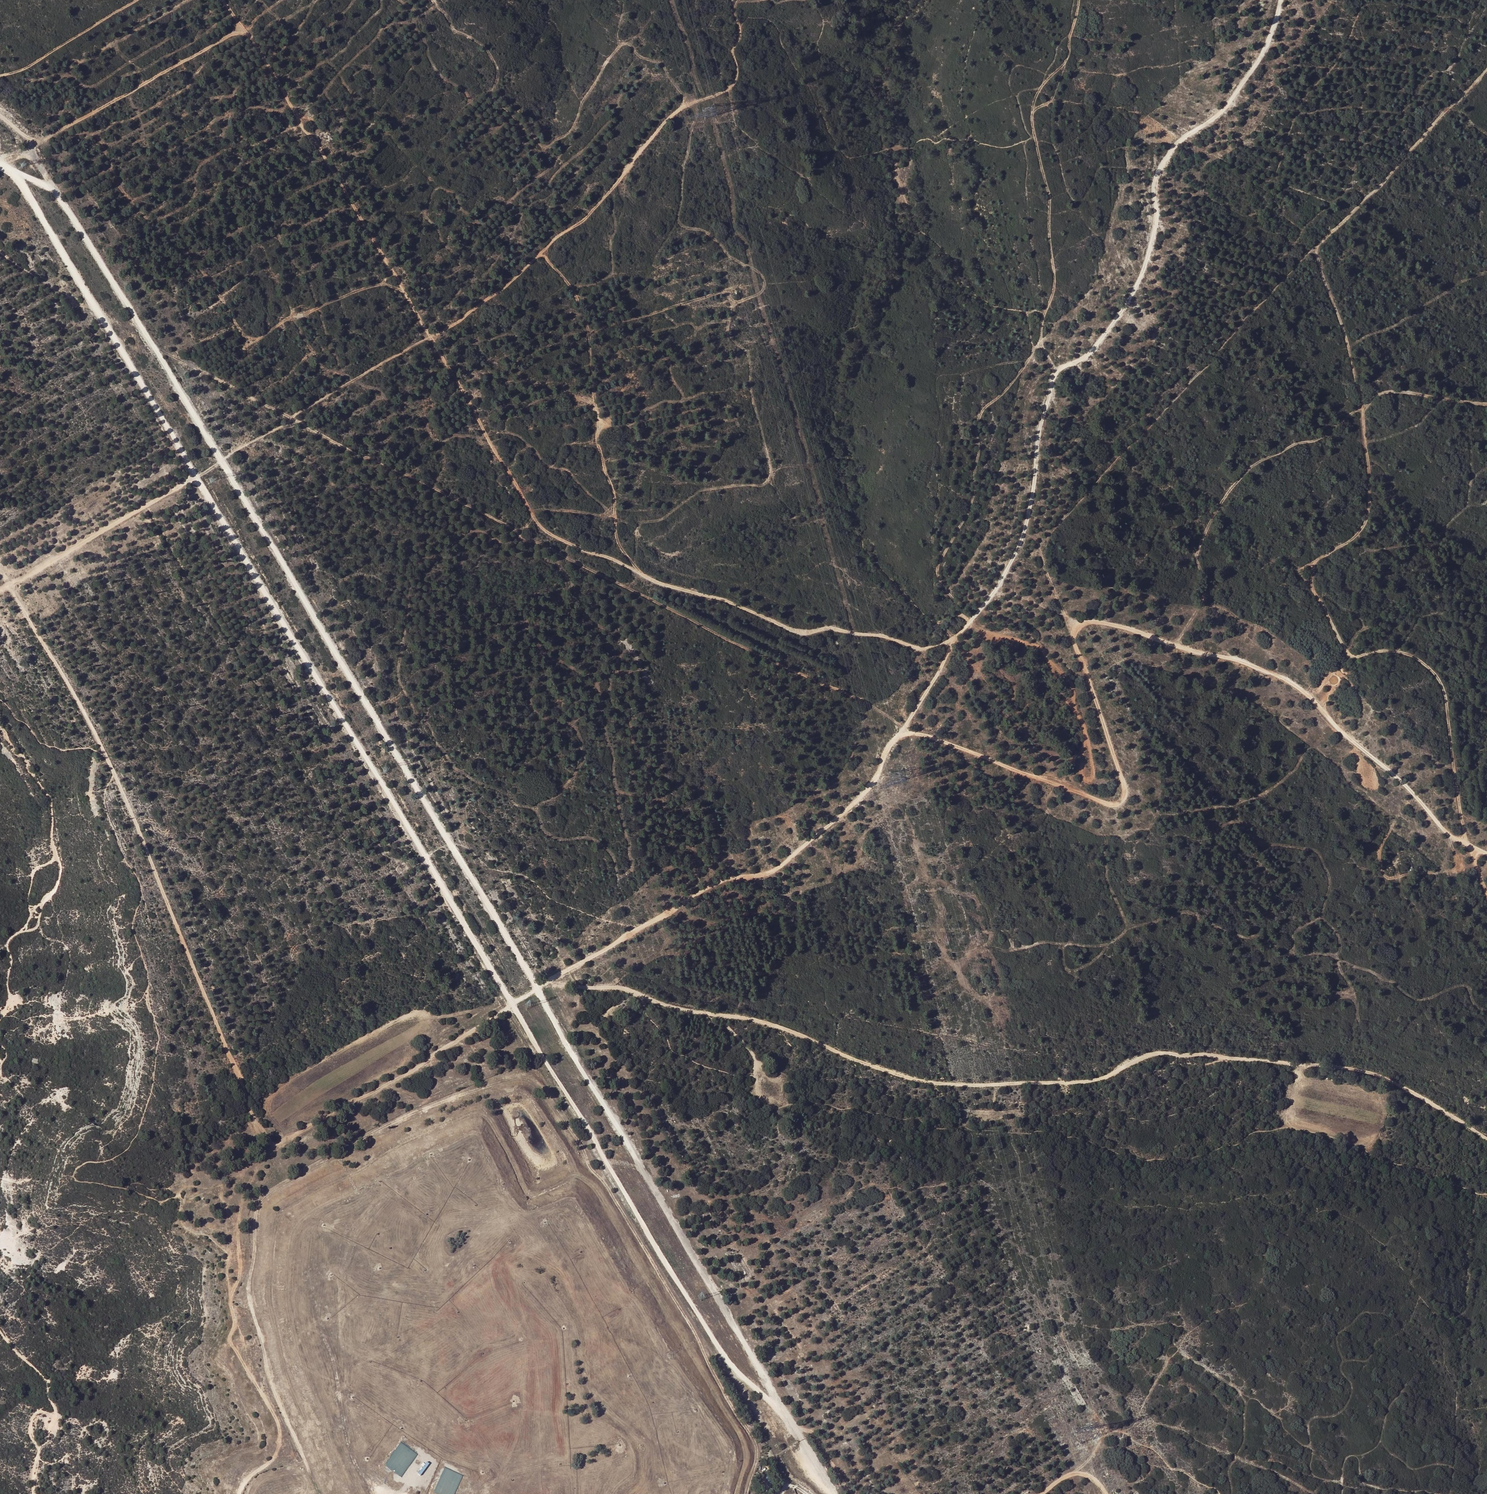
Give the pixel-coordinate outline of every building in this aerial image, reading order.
[(403,1442),(386,1463),(402,1475),(418,1454),(403,1442)] [(435,1492),(439,1493),(455,1493),(464,1474),(445,1467),(435,1492)]
